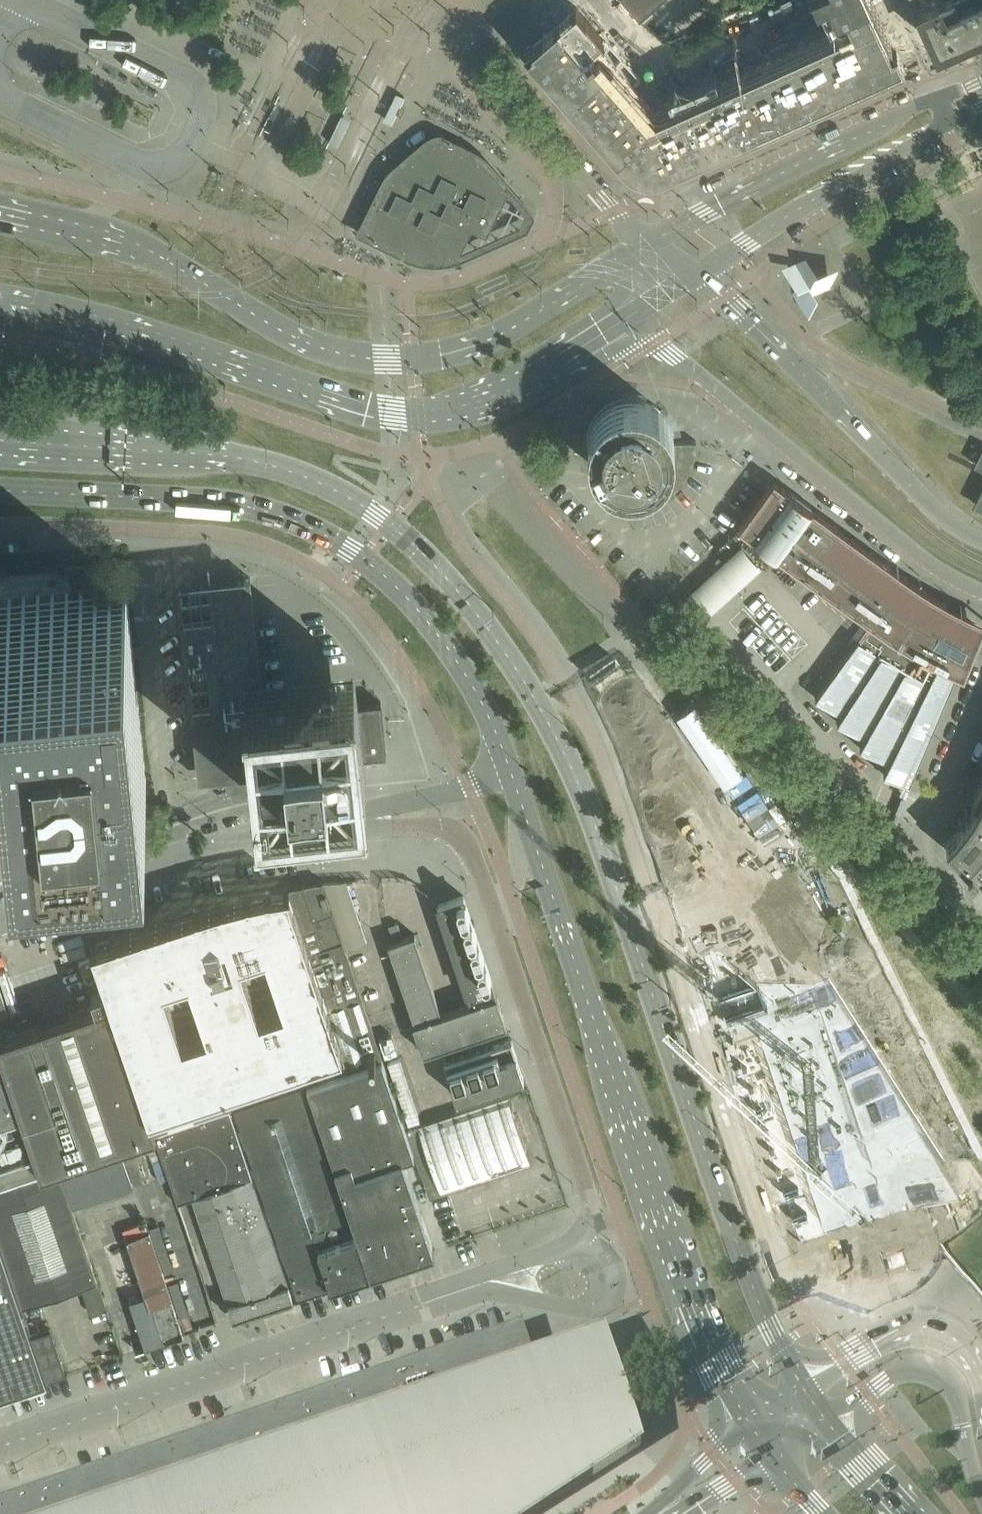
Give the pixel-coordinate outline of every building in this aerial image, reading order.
[(527,49),(623,159),(624,160),(625,161),(626,162),(627,163),(628,163),(628,164),(629,165),(630,165),(631,166),(632,167),(633,167),(635,168),(636,168),(637,169),(638,169),(639,169),(640,170),(641,170),(642,170),(644,171),(645,171),(646,171),(647,171),(648,171),(649,171),(651,171),(652,171),(653,171),(654,171),(655,170),(657,170),(663,168),(679,161),(895,64),(896,64),(895,61),(896,57),(899,56),(899,54),(898,55),(885,26),(873,0),(829,0),(839,24),(656,107),(635,83),(642,77),(610,40),(609,41),(605,37),(619,26),(623,31),(640,15),(626,0),(583,0),(527,49)] [(640,15),(658,0),(626,0),(640,15)] [(778,4),(782,12),(793,7),(790,0),(788,0),(778,4)] [(937,46),(981,25),(981,0),(917,0),(937,46)] [(758,14),(746,19),(749,26),(761,21),(758,14)] [(619,26),(605,37),(609,41),(610,40),(642,77),(672,51),(640,15),(623,31),(619,26)] [(746,19),(735,24),(738,31),(749,26),(746,19)] [(714,33),(702,39),(706,46),(717,41),(714,33)] [(702,39),(691,44),(694,51),(706,46),(702,39)] [(673,57),(663,65),(669,71),(678,63),(673,57)] [(663,65),(654,74),(659,80),(669,71),(663,65)] [(534,204),(462,139),(454,136),(447,136),(437,140),(427,146),(414,157),(405,169),(391,203),(387,216),(386,227),(387,236),(390,244),(396,251),(405,257),(418,263),(435,265),(452,265),(467,263),(520,242),(530,236),(536,230),(540,225),(541,219),(540,211),(534,204)] [(818,303),(816,290),(837,286),(833,260),(793,266),(799,306),(818,303)] [(631,484),(631,506),(647,504),(649,503),(654,502),(656,501),(659,500),(664,497),(669,493),(674,490),(677,487),(678,486),(683,480),(691,466),(693,461),(694,457),(695,455),(695,452),(696,449),(696,440),(674,441),(674,433),(672,426),(668,419),(664,413),(659,407),(652,403),(645,400),(638,398),(630,398),(623,398),(615,400),(609,403),(602,408),(597,413),(593,419),(590,426),(588,434),(587,441),(588,449),(590,456),(593,463),(598,469),(603,475),(609,479),(616,482),(624,483),(631,484)] [(770,485),(739,527),(870,623),(815,698),(841,716),(837,722),(865,739),(860,748),(889,763),(884,774),(910,786),(957,673),(965,676),(981,635),(981,618),(963,610),(946,601),(923,587),(908,576),(774,479),(770,485)] [(730,560),(746,578),(758,567),(742,549),(730,560)] [(127,587),(10,600),(6,562),(0,563),(0,667),(4,706),(0,706),(0,746),(8,745),(13,792),(31,790),(146,778),(127,587)] [(386,754),(381,701),(359,704),(355,666),(261,676),(260,671),(261,670),(262,670),(264,669),(264,667),(264,666),(264,665),(264,664),(263,663),(262,662),(262,661),(261,661),(259,661),(251,577),(197,583),(179,585),(199,778),(216,776),(249,773),(250,789),(367,777),(365,756),(386,754)] [(704,584),(691,595),(708,613),(720,602),(704,584)] [(978,802),(971,814),(959,829),(946,842),(973,872),(977,868),(971,861),(975,856),(980,851),(981,849),(981,774),(972,798),(978,802)] [(50,844),(47,815),(0,820),(0,849),(50,844)] [(237,1105),(306,1082),(346,1069),(382,1057),(374,1035),(333,910),(323,881),(302,884),(285,887),(265,891),(246,895),(220,901),(195,909),(116,936),(92,944),(104,980),(154,1132),(237,1105)] [(423,1052),(507,1024),(497,995),(492,982),(493,982),(464,896),(438,904),(471,1004),(442,1013),(415,934),(389,943),(414,1022),(413,1023),(423,1052)] [(104,980),(89,985),(96,1004),(37,1025),(34,1016),(15,1022),(18,1031),(0,1038),(0,1048),(41,1170),(154,1132),(104,980)] [(9,1013),(0,987),(0,1016),(9,1013)] [(379,1038),(385,1056),(398,1051),(392,1034),(379,1038)] [(457,1097),(524,1075),(511,1038),(444,1060),(457,1097)] [(0,1048),(0,1184),(41,1170),(0,1048)] [(346,1069),(306,1082),(370,1272),(434,1250),(403,1157),(414,1153),(406,1129),(382,1057),(346,1069)] [(399,1058),(388,1062),(409,1124),(420,1120),(399,1058)] [(370,1272),(306,1082),(237,1105),(301,1295),(370,1272)] [(508,1095),(406,1129),(414,1153),(429,1196),(530,1162),(508,1095)] [(301,1295),(237,1105),(154,1132),(178,1202),(192,1197),(232,1318),(301,1295)] [(133,1186),(119,1145),(60,1165),(74,1206),(133,1186)] [(0,1185),(0,1240),(22,1305),(41,1299),(81,1285),(90,1313),(107,1308),(58,1165),(0,1185)] [(937,1252),(975,1294),(981,1301),(981,1211),(937,1252)] [(161,1223),(153,1226),(167,1273),(175,1271),(161,1223)] [(184,1335),(150,1231),(127,1239),(146,1296),(130,1301),(135,1318),(132,1319),(141,1348),(184,1335)] [(52,1330),(41,1299),(22,1305),(33,1337),(52,1330)] [(48,1380),(33,1337),(22,1305),(0,1313),(0,1397),(48,1380)] [(639,1448),(549,1353),(549,1352),(531,1358),(520,1326),(0,1502),(0,1513),(535,1513),(639,1448)] [(66,1374),(52,1330),(33,1337),(48,1380),(66,1374)]
